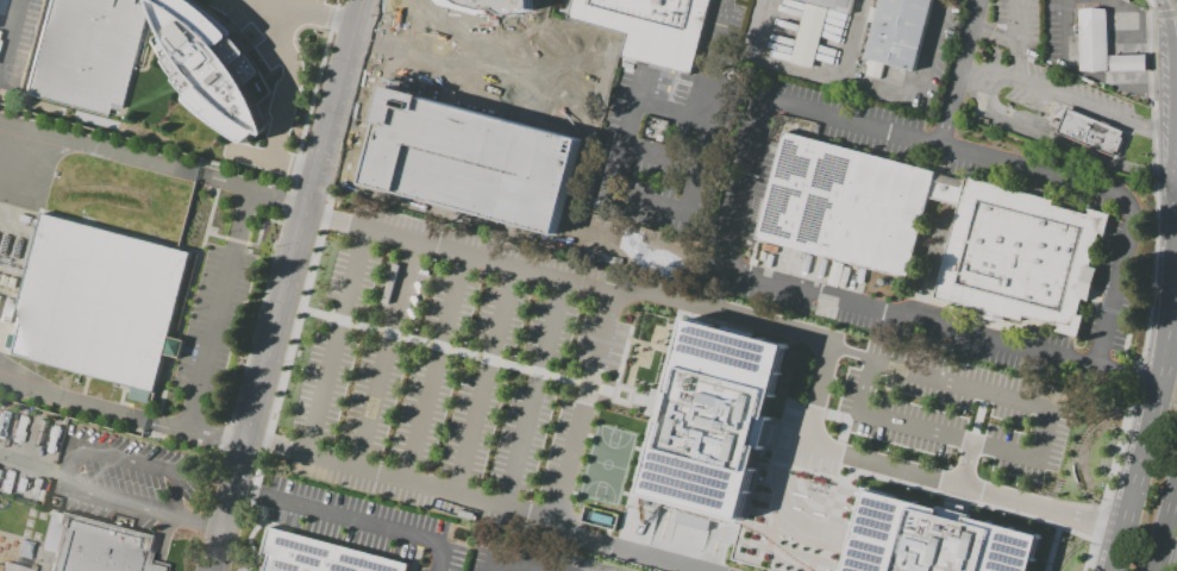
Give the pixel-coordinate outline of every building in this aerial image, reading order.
[(23,94),(118,118),(119,112),(146,6),(138,4),(133,2),(134,0),(48,0),(23,94)] [(163,29),(151,0),(161,0),(196,0),(200,2),(219,17),(232,29),(234,31),(234,33),(234,34),(232,36),(245,51),(258,69),(269,90),(270,93),(269,94),(257,105),(269,132),(269,134),(268,136),(265,136),(259,132),(248,143),(245,143),(243,143),(213,124),(199,113),(184,101),(184,99),(184,98),(187,95),(175,81),(162,63),(150,40),(150,39),(150,38),(163,29)] [(545,20),(477,0),(551,0),(545,20)] [(566,20),(572,0),(711,0),(691,80),(618,62),(625,34),(566,20)] [(787,1),(787,0),(851,0),(846,18),(827,12),(818,48),(812,68),(790,63),(795,42),(805,6),(787,1)] [(864,61),(879,0),(933,0),(915,74),(883,65),(881,79),(865,75),(868,62),(864,61)] [(1079,10),(1106,8),(1106,71),(1079,71),(1079,10)] [(1108,56),(1125,56),(1144,56),(1144,71),(1126,71),(1108,71),(1108,56)] [(1068,108),(1126,136),(1114,162),(1056,134),(1068,108)] [(958,206),(928,197),(907,280),(755,239),(780,146),(783,132),(937,172),(937,174),(943,176),(964,181),(958,206)] [(964,181),(965,177),(1054,201),(1053,206),(1087,214),(1088,208),(1110,214),(1104,236),(1098,233),(1089,266),(1096,269),(1088,301),(1081,299),(1077,315),(1083,316),(1077,338),(1056,332),(1057,326),(1022,316),(1021,321),(933,299),(958,206),(964,181)] [(42,215),(189,255),(154,393),(5,353),(42,215)] [(687,320),(782,346),(735,521),(640,496),(687,320)] [(1054,534),(1045,570),(864,570),(883,492),(1054,534)] [(40,549),(53,553),(62,515),(49,511),(40,549)] [(156,535),(146,570),(50,570),(65,513),(156,535)] [(371,556),(367,570),(255,570),(267,528),(371,556)]
